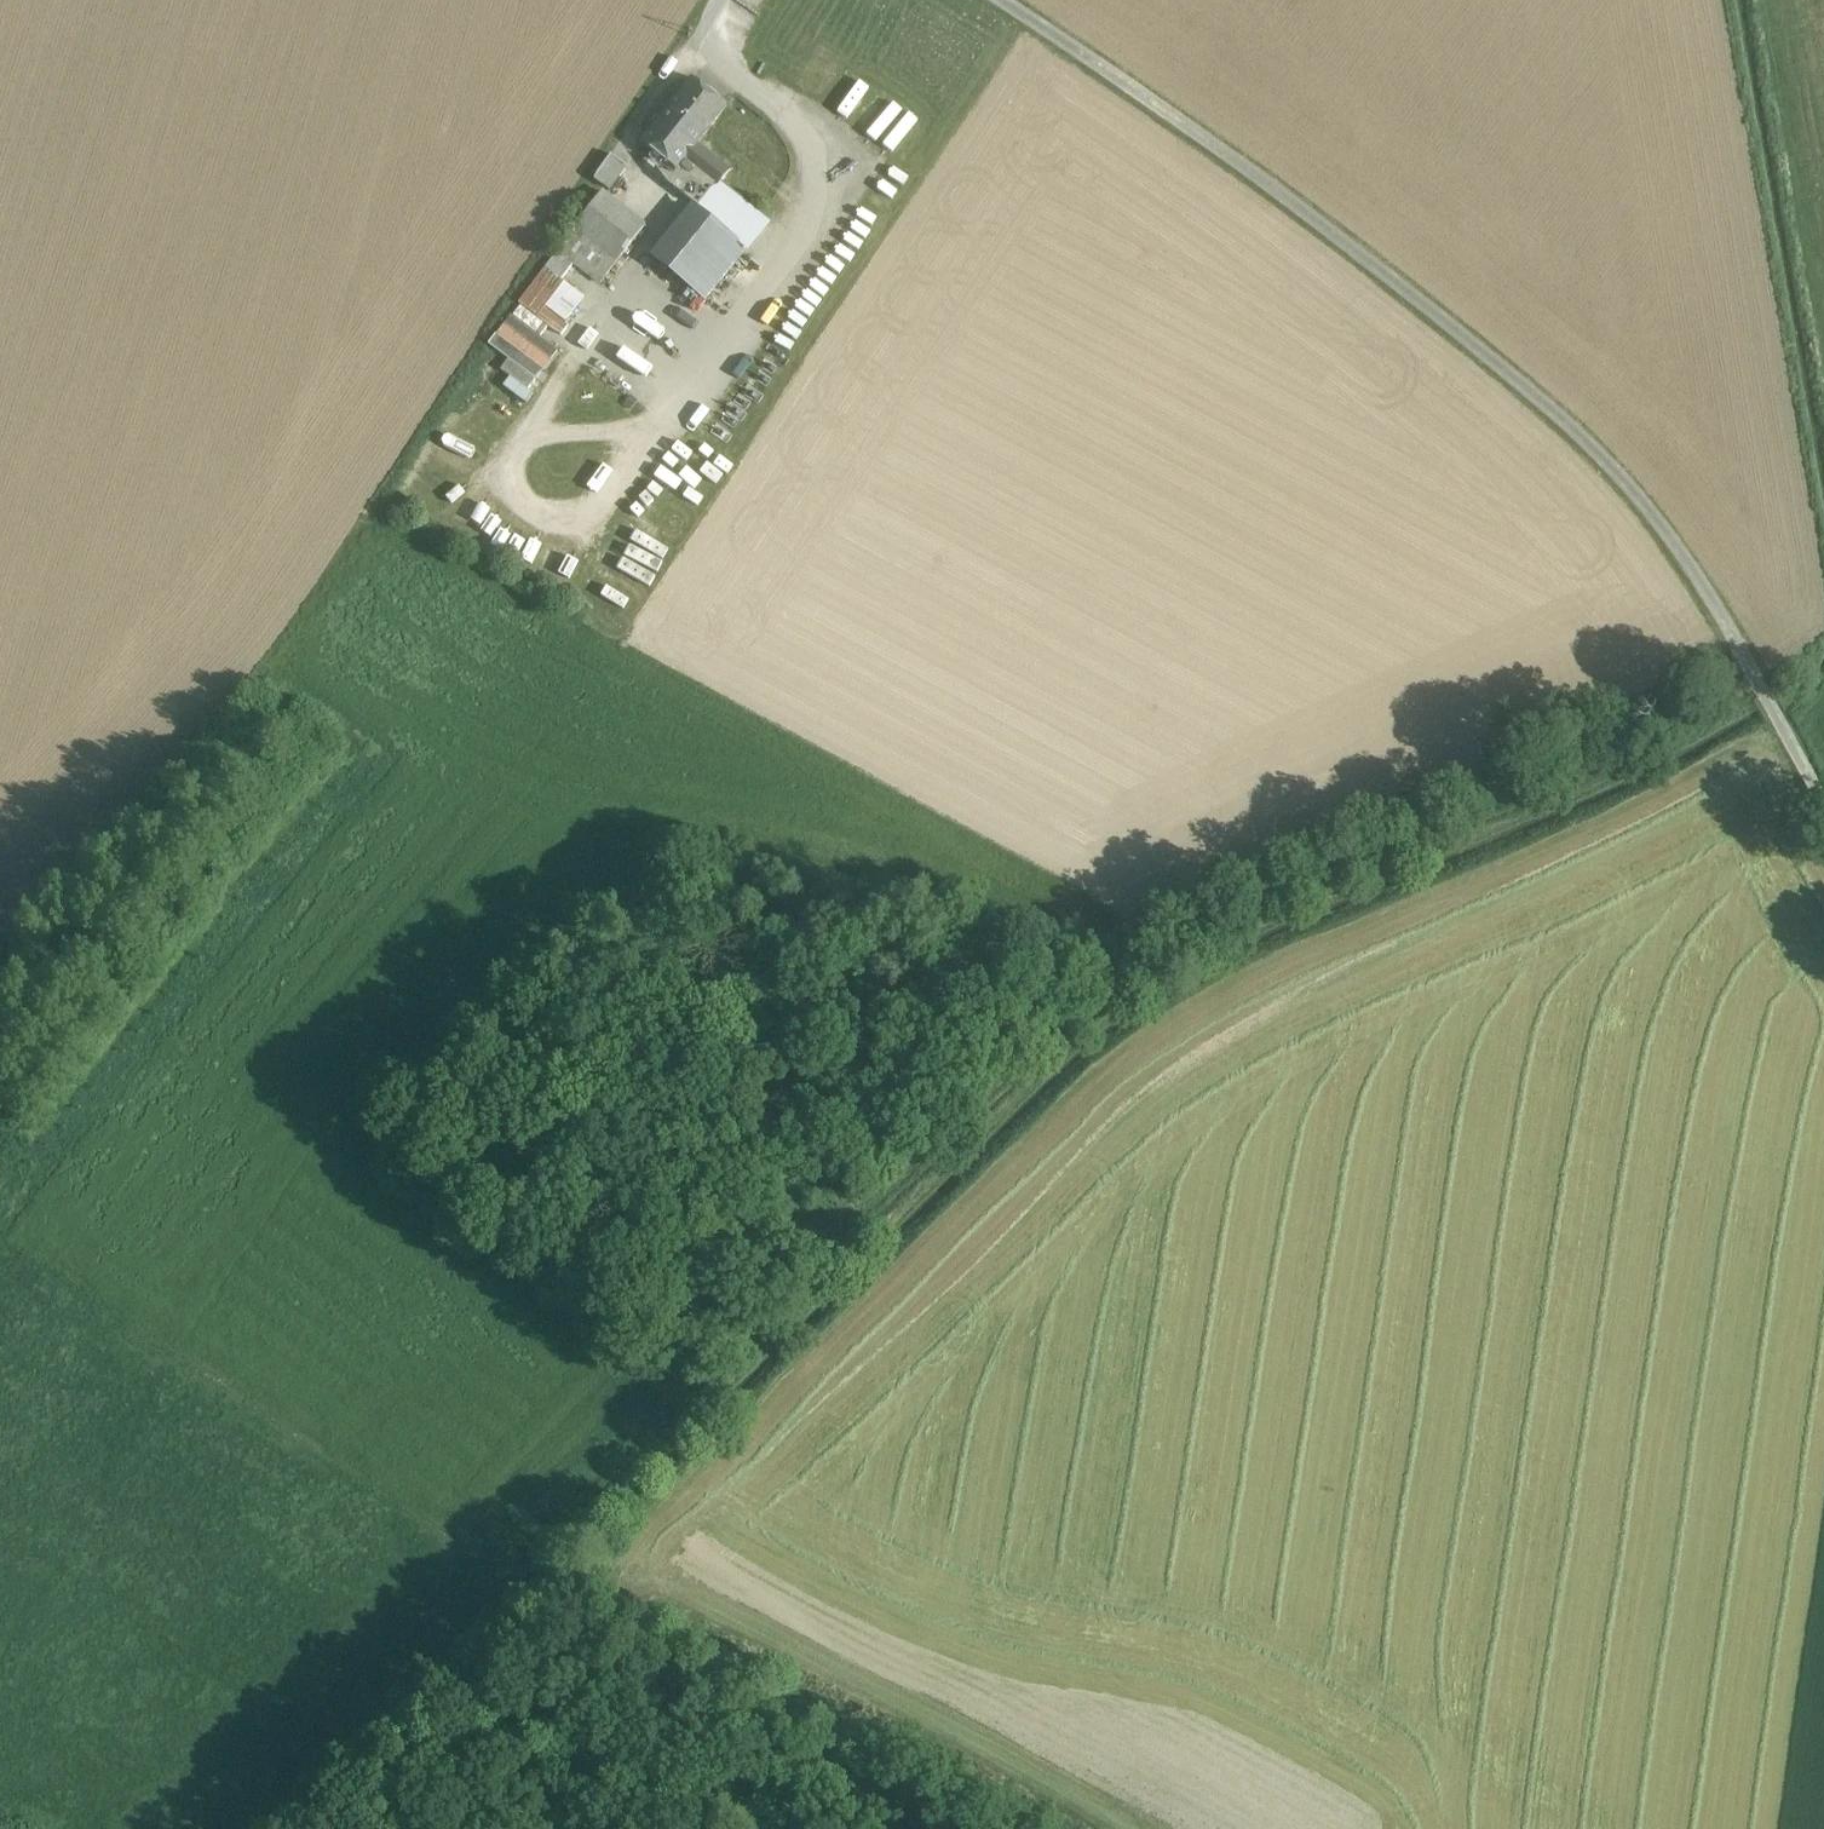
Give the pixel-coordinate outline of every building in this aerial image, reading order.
[(699,143),(726,108),(726,107),(727,107),(726,106),(692,78),(642,142),(642,143),(677,171),(699,143)] [(729,169),(708,152),(707,152),(698,144),(684,162),(715,187),(729,169)] [(611,155),(605,163),(594,179),(610,190),(626,166),(611,155)] [(698,209),(738,240),(740,242),(741,241),(756,221),(714,189),(698,209)] [(605,192),(588,214),(587,214),(559,248),(600,282),(646,226),(605,192)] [(708,295),(727,271),(727,270),(746,246),(695,207),(657,255),(708,295)]
